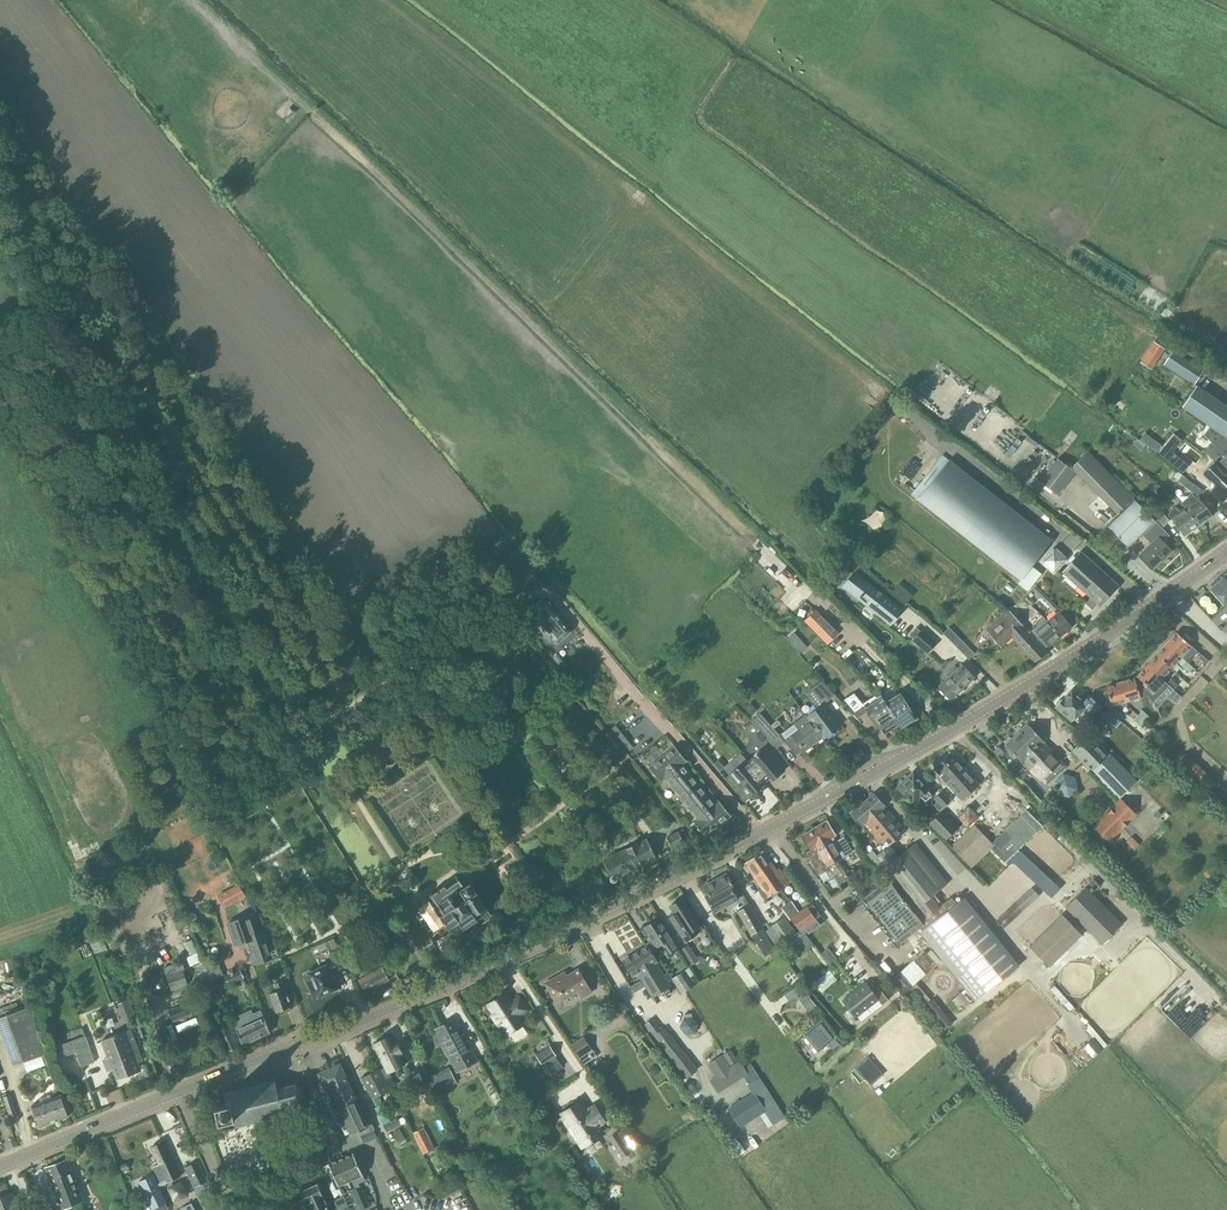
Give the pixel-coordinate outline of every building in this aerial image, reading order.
[(1164,349),(1154,342),(1141,363),(1151,369),(1164,349)] [(1195,384),(1203,372),(1172,352),(1164,364),(1195,384)] [(1196,387),(1183,407),(1226,437),(1226,407),(1196,387)] [(1216,431),(1211,428),(1208,431),(1205,434),(1221,449),(1214,457),(1226,469),(1226,439),(1216,431)] [(1161,445),(1144,432),(1139,439),(1156,452),(1161,445)] [(1118,514),(1134,498),(1088,451),(1072,467),(1118,514)] [(1172,452),(1171,452),(1166,459),(1179,469),(1184,462),(1172,452)] [(1058,495),(1076,472),(1058,459),(1041,482),(1058,495)] [(1028,591),(1042,573),(1032,566),(1052,540),(949,460),(918,499),(1021,580),(1018,583),(1028,591)] [(1215,462),(1215,463),(1204,474),(1216,486),(1212,490),(1223,501),(1226,498),(1226,474),(1215,462)] [(1199,494),(1205,490),(1183,473),(1179,479),(1199,494)] [(1200,499),(1198,497),(1195,495),(1192,497),(1184,503),(1187,507),(1199,525),(1213,515),(1201,498),(1200,499)] [(1128,547),(1144,532),(1156,521),(1135,499),(1107,525),(1128,547)] [(1150,504),(1145,499),(1141,503),(1146,508),(1150,504)] [(1182,511),(1177,507),(1169,513),(1172,518),(1184,535),(1199,525),(1187,507),(1182,511)] [(1164,526),(1169,521),(1157,508),(1152,513),(1164,526)] [(1165,556),(1166,557),(1173,551),(1163,542),(1170,535),(1157,521),(1143,535),(1151,543),(1140,554),(1153,568),(1165,556)] [(1067,557),(1055,547),(1042,561),(1054,572),(1067,557)] [(1099,605),(1118,585),(1080,551),(1062,572),(1091,598),(1086,603),(1092,608),(1097,603),(1099,605)] [(482,586),(492,579),(485,571),(476,578),(482,586)] [(1213,588),(1226,603),(1226,574),(1213,588)] [(876,613),(887,622),(893,614),(897,617),(903,610),(860,575),(849,588),(860,597),(858,599),(861,601),(867,605),(868,603),(878,611),(876,613)] [(1044,580),(1042,582),(1041,584),(1041,587),(1043,589),(1045,590),(1048,590),(1050,588),(1051,586),(1051,583),(1049,581),(1047,579),(1044,580)] [(899,583),(894,590),(917,609),(919,607),(919,606),(910,599),(909,599),(913,594),(899,583)] [(1056,611),(1059,607),(1037,586),(1033,589),(1056,611)] [(1031,605),(1035,601),(1031,598),(1035,595),(1032,592),(1025,599),(1031,605)] [(560,619),(556,614),(545,602),(532,614),(537,620),(535,622),(536,623),(550,639),(552,637),(557,643),(561,640),(571,631),(568,628),(560,619)] [(804,621),(811,629),(826,644),(837,634),(822,619),(820,616),(815,611),(814,611),(804,621)] [(1047,652),(1044,648),(1032,634),(1015,616),(1010,611),(987,631),(1002,647),(1012,637),(1035,662),(1047,652)] [(1048,622),(1060,637),(1072,627),(1060,613),(1048,622)] [(1049,646),(1060,637),(1048,622),(1037,632),(1036,631),(1032,634),(1044,648),(1048,645),(1049,646)] [(508,644),(521,635),(514,625),(501,634),(508,644)] [(910,635),(914,638),(913,640),(928,654),(937,643),(922,629),(921,631),(916,627),(910,635)] [(969,659),(975,653),(950,628),(944,634),(969,659)] [(799,654),(808,647),(794,632),(786,639),(799,654)] [(1181,656),(1190,645),(1177,633),(1167,643),(1181,656)] [(1171,667),(1181,656),(1167,643),(1157,654),(1171,667)] [(1157,654),(1147,665),(1161,678),(1171,667),(1157,654)] [(1209,661),(1202,655),(1199,657),(1207,663),(1209,661)] [(1195,669),(1193,667),(1186,662),(1182,666),(1189,672),(1190,671),(1192,673),(1195,669)] [(951,700),(962,690),(975,678),(963,665),(958,669),(956,667),(948,675),(950,677),(939,686),(951,700)] [(1175,690),(1161,678),(1147,665),(1137,676),(1143,682),(1141,685),(1147,694),(1154,704),(1160,700),(1154,692),(1153,690),(1151,689),(1157,683),(1160,685),(1159,686),(1169,695),(1175,690)] [(1174,688),(1178,684),(1171,677),(1167,682),(1174,688)] [(1120,683),(1126,701),(1140,696),(1138,688),(1135,679),(1120,683)] [(823,681),(812,689),(824,704),(835,695),(833,692),(823,681)] [(1128,705),(1126,701),(1120,683),(1106,688),(1112,705),(1119,703),(1121,707),(1128,705)] [(894,687),(881,695),(886,703),(899,724),(901,727),(902,727),(916,718),(901,695),(899,696),(894,687)] [(1063,698),(1062,699),(1058,699),(1056,702),(1056,706),(1072,720),(1082,709),(1089,716),(1099,704),(1089,695),(1084,700),(1072,690),(1064,699),(1063,698)] [(884,733),(899,724),(886,703),(881,695),(877,697),(864,705),(862,703),(857,697),(853,693),(843,700),(846,704),(856,718),(868,711),(874,721),(876,720),(884,733)] [(824,738),(841,726),(824,704),(807,716),(823,737),(824,738)] [(1138,715),(1145,721),(1150,716),(1149,716),(1143,710),(1138,715)] [(1117,717),(1111,712),(1105,717),(1111,723),(1117,717)] [(777,748),(785,741),(760,713),(752,721),(777,748)] [(1141,726),(1145,721),(1138,715),(1134,720),(1141,726)] [(805,751),(823,737),(807,716),(803,720),(806,724),(792,734),(805,751)] [(1039,735),(1028,724),(1007,746),(1022,761),(1024,760),(1044,780),(1045,779),(1048,783),(1066,765),(1063,762),(1064,761),(1044,741),(1044,740),(1047,737),(1042,732),(1039,735)] [(1152,728),(1142,739),(1143,739),(1148,743),(1157,733),(1153,728),(1152,728)] [(763,743),(767,739),(761,731),(756,734),(763,743)] [(1120,798),(1136,782),(1090,734),(1073,750),(1120,798)] [(682,764),(685,761),(686,760),(675,746),(660,758),(655,762),(649,768),(651,771),(654,774),(660,782),(664,779),(664,778),(682,764)] [(773,780),(784,770),(765,747),(754,757),(754,758),(748,763),(765,782),(770,778),(773,780)] [(962,800),(980,784),(952,753),(935,768),(962,800)] [(1207,786),(1213,779),(1185,753),(1178,759),(1207,786)] [(713,764),(716,767),(717,768),(720,771),(724,767),(722,765),(718,760),(716,761),(714,763),(713,764)] [(765,782),(748,763),(742,768),(740,765),(728,775),(748,797),(760,788),(759,787),(765,782)] [(681,799),(699,784),(682,764),(664,778),(666,780),(681,799)] [(927,801),(933,795),(927,790),(929,788),(915,774),(900,788),(914,803),(922,795),(927,801)] [(698,819),(715,805),(699,784),(681,799),(698,819)] [(941,810),(950,800),(942,792),(934,799),(937,801),(934,804),(941,810)] [(906,831),(875,794),(853,812),(863,824),(864,823),(886,849),(891,844),(906,831)] [(1110,842),(1137,815),(1121,799),(1094,827),(1110,842)] [(715,805),(698,819),(694,822),(694,823),(705,837),(705,836),(731,815),(730,813),(727,810),(725,807),(720,801),(719,802),(715,805)] [(948,839),(960,827),(944,811),(932,822),(948,839)] [(1022,816),(994,842),(995,844),(991,848),(1005,863),(1009,859),(1037,832),(1022,816)] [(834,843),(831,838),(835,836),(827,821),(815,828),(827,850),(829,849),(837,861),(853,852),(844,837),(834,843)] [(971,865),(993,844),(975,825),(953,846),(971,865)] [(827,850),(815,828),(803,835),(804,837),(802,838),(805,842),(806,842),(812,850),(811,851),(814,857),(811,859),(820,874),(826,871),(830,879),(834,877),(839,885),(849,879),(837,861),(829,849),(827,850)] [(688,838),(684,829),(667,837),(673,849),(692,840),(693,841),(694,842),(696,842),(698,841),(699,840),(699,838),(698,836),(697,835),(695,834),(694,835),(692,836),(692,837),(688,838)] [(1135,850),(1139,846),(1131,838),(1127,843),(1135,850)] [(614,882),(616,882),(617,881),(618,880),(618,878),(617,876),(655,857),(646,839),(604,859),(612,875),(611,876),(610,877),(610,879),(611,880),(612,881),(614,882)] [(878,867),(888,880),(921,922),(939,907),(931,897),(948,883),(929,860),(916,843),(900,856),(891,844),(886,849),(877,856),(872,850),(867,854),(872,860),(878,867)] [(776,869),(763,850),(745,863),(746,865),(744,866),(748,872),(750,871),(763,890),(760,893),(764,899),(768,897),(786,885),(786,884),(789,882),(779,867),(776,869)] [(1048,894),(1056,885),(1021,852),(1013,860),(1048,894)] [(1213,866),(1204,873),(1212,883),(1221,875),(1213,866)] [(727,874),(708,885),(705,886),(708,892),(709,895),(708,896),(706,897),(708,899),(715,912),(740,898),(727,874)] [(1094,879),(1089,883),(1095,890),(1100,886),(1094,879)] [(465,887),(460,880),(448,888),(446,886),(432,895),(438,904),(439,903),(446,913),(441,916),(449,928),(460,921),(465,928),(478,919),(476,915),(487,907),(477,893),(478,893),(471,883),(465,887)] [(900,943),(924,925),(921,922),(888,880),(872,893),(865,898),(864,899),(860,893),(855,897),(861,905),(866,901),(900,943)] [(241,885),(226,893),(232,904),(246,896),(241,885)] [(1103,945),(1123,925),(1086,888),(1067,908),(1103,945)] [(1003,928),(1016,917),(1039,896),(1033,889),(1029,892),(1016,904),(997,921),(1003,928)] [(939,907),(921,922),(924,925),(927,929),(921,933),(966,988),(975,999),(976,1001),(1019,966),(965,898),(957,904),(952,897),(939,907)] [(696,935),(703,930),(700,925),(700,926),(682,899),(679,901),(678,900),(673,903),(673,905),(671,906),(676,914),(671,917),(682,934),(685,932),(691,928),(696,935)] [(751,933),(762,926),(750,906),(739,912),(751,933)] [(799,930),(816,919),(808,908),(808,907),(791,918),(799,930)] [(1051,967),(1083,935),(1063,914),(1030,946),(1051,967)] [(249,942),(257,964),(278,957),(276,949),(270,951),(263,932),(260,933),(257,934),(253,923),(250,915),(228,923),(236,946),(249,942)] [(770,929),(766,931),(780,952),(784,950),(786,948),(782,942),(796,933),(785,917),(769,928),(770,929)] [(678,949),(671,939),(659,919),(644,928),(657,947),(665,942),(672,953),(678,949)] [(758,941),(767,955),(775,950),(767,936),(758,941)] [(198,953),(192,939),(186,942),(191,955),(198,953)] [(378,965),(388,959),(378,941),(368,947),(378,965)] [(693,966),(700,960),(690,944),(682,949),(693,966)] [(671,993),(673,991),(655,963),(656,962),(656,961),(648,947),(647,946),(624,961),(627,966),(633,975),(637,973),(642,981),(652,998),(659,994),(664,991),(666,993),(667,995),(671,993)] [(315,998),(340,987),(332,970),(344,965),(338,952),(331,955),(334,961),(329,963),(330,965),(305,975),(315,998)] [(831,965),(837,960),(833,955),(827,959),(831,965)] [(728,964),(720,960),(718,970),(726,970),(728,964)] [(172,990),(188,985),(183,970),(185,969),(182,961),(164,968),(172,990)] [(366,993),(389,980),(382,967),(359,980),(366,993)] [(230,984),(245,977),(242,969),(227,976),(230,984)] [(591,991),(579,970),(563,979),(561,975),(546,984),(557,1004),(579,992),(582,997),(591,991)] [(830,971),(815,982),(819,987),(834,976),(830,971)] [(905,993),(911,987),(899,974),(890,982),(903,995),(905,993)] [(681,983),(687,991),(693,986),(688,978),(681,983)] [(287,995),(282,981),(276,983),(278,990),(270,993),(276,1013),(278,1012),(279,1014),(286,1012),(285,1009),(298,1005),(294,993),(287,995)] [(859,1013),(881,995),(886,1001),(891,997),(880,984),(875,988),(869,981),(846,998),(859,1013)] [(644,987),(640,982),(635,985),(638,990),(644,987)] [(925,1006),(931,1000),(917,984),(910,990),(925,1006)] [(495,1014),(492,1015),(500,1028),(503,1026),(508,1035),(524,1024),(519,1016),(531,1008),(525,1000),(522,1002),(520,998),(514,1002),(507,991),(488,1004),(495,1014)] [(810,1013),(819,1006),(808,993),(800,1000),(810,1013)] [(946,1030),(954,1023),(933,1000),(925,1006),(946,1030)] [(174,1022),(193,1014),(188,1001),(169,1009),(174,1022)] [(226,1052),(240,1046),(235,1036),(231,1027),(220,1001),(207,1007),(226,1052)] [(30,1006),(0,1018),(0,1027),(14,1063),(14,1064),(49,1051),(31,1006),(30,1006)] [(236,1023),(237,1025),(239,1029),(238,1030),(244,1044),(244,1045),(271,1033),(265,1018),(264,1018),(264,1017),(262,1013),(261,1011),(254,1014),(252,1011),(241,1016),(242,1017),(243,1020),(242,1020),(236,1023)] [(136,1013),(126,1017),(127,1021),(137,1018),(136,1013)] [(661,1029),(653,1018),(646,1023),(673,1061),(675,1060),(687,1076),(696,1069),(671,1035),(670,1036),(663,1027),(661,1029)] [(456,1071),(478,1060),(456,1019),(435,1030),(456,1071)] [(806,1034),(819,1050),(835,1038),(822,1022),(806,1034)] [(140,1070),(125,1031),(102,1041),(108,1057),(103,1059),(108,1072),(113,1070),(117,1079),(140,1070)] [(386,1068),(381,1070),(385,1079),(391,1076),(389,1072),(405,1064),(400,1055),(403,1053),(398,1043),(395,1045),(390,1036),(374,1044),(386,1068)] [(571,1045),(579,1057),(591,1049),(592,1049),(584,1036),(571,1045)] [(94,1062),(86,1037),(73,1041),(61,1045),(64,1056),(77,1052),(81,1066),(94,1062)] [(552,1074),(548,1068),(559,1061),(555,1056),(556,1055),(550,1046),(536,1055),(542,1064),(544,1063),(551,1074),(552,1074)] [(725,1055),(730,1062),(731,1065),(733,1063),(738,1060),(732,1051),(725,1055)] [(708,1064),(712,1071),(716,1077),(711,1080),(711,1081),(717,1090),(719,1092),(748,1074),(741,1062),(737,1065),(729,1070),(726,1064),(721,1056),(708,1064)] [(872,1086),(885,1075),(869,1057),(857,1068),(872,1086)] [(367,1126),(340,1065),(320,1074),(331,1100),(329,1102),(338,1123),(341,1122),(346,1134),(352,1131),(352,1133),(367,1126)] [(435,1093),(457,1082),(450,1067),(428,1078),(435,1093)] [(373,1099),(391,1090),(385,1079),(381,1070),(380,1069),(362,1078),(373,1099)] [(276,1085),(274,1077),(272,1077),(273,1079),(266,1081),(266,1079),(263,1080),(264,1082),(257,1083),(257,1081),(254,1082),(254,1084),(248,1086),(248,1084),(245,1084),(246,1086),(240,1088),(239,1086),(237,1087),(237,1089),(233,1090),(232,1088),(230,1089),(230,1091),(225,1092),(225,1090),(222,1091),(223,1093),(220,1093),(221,1096),(224,1095),(226,1103),(216,1106),(220,1121),(232,1119),(234,1126),(231,1127),(232,1129),(234,1128),(235,1130),(237,1130),(237,1127),(247,1125),(247,1127),(250,1126),(249,1124),(255,1122),(256,1124),(258,1124),(258,1122),(264,1120),(265,1122),(267,1122),(267,1119),(273,1118),(274,1120),(276,1119),(276,1117),(283,1115),(283,1117),(304,1112),(302,1105),(303,1103),(301,1101),(304,1097),(307,1097),(307,1095),(304,1094),(303,1089),(304,1087),(303,1085),(301,1087),(296,1083),(296,1080),(294,1080),(294,1083),(288,1085),(287,1082),(284,1083),(285,1086),(278,1087),(278,1084),(276,1085)] [(741,1127),(766,1110),(754,1092),(729,1109),(741,1127)] [(10,1117),(18,1115),(11,1094),(3,1097),(10,1117)] [(55,1122),(69,1116),(61,1095),(47,1100),(55,1122)] [(40,1127),(55,1122),(47,1100),(32,1105),(40,1127)] [(583,1147),(603,1134),(598,1126),(605,1121),(595,1106),(588,1110),(581,1100),(561,1114),(583,1147)] [(510,1115),(505,1105),(495,1111),(500,1120),(502,1119),(505,1125),(514,1120),(511,1114),(510,1115)] [(390,1121),(383,1124),(385,1127),(387,1132),(400,1125),(397,1119),(397,1118),(390,1121)] [(407,1142),(399,1128),(393,1132),(401,1146),(407,1142)] [(610,1137),(609,1138),(614,1145),(620,1142),(622,1140),(617,1132),(611,1136),(610,1137)] [(416,1139),(424,1154),(433,1149),(426,1134),(416,1139)] [(162,1186),(181,1177),(164,1142),(152,1147),(160,1164),(154,1167),(161,1183),(158,1184),(154,1175),(139,1182),(145,1195),(141,1197),(144,1203),(148,1201),(152,1209),(153,1209),(151,1207),(165,1200),(166,1203),(167,1203),(159,1187),(162,1185),(162,1186)] [(318,1161),(323,1158),(320,1152),(314,1155),(318,1161)] [(344,1197),(344,1198),(345,1198),(348,1205),(344,1207),(345,1209),(359,1209),(360,1209),(361,1209),(368,1207),(359,1187),(357,1182),(365,1179),(363,1175),(359,1165),(354,1153),(344,1158),(341,1159),(339,1160),(336,1161),(329,1164),(332,1170),(339,1186),(344,1197)] [(61,1209),(84,1201),(67,1159),(45,1168),(61,1209)] [(194,1187),(207,1181),(198,1161),(184,1167),(194,1187)] [(317,1184),(291,1196),(297,1209),(330,1209),(317,1184)] [(127,1192),(126,1192),(119,1195),(123,1203),(129,1201),(130,1201),(127,1192)] [(0,1198),(0,1209),(21,1209),(14,1193),(0,1198)] [(341,1198),(335,1201),(337,1207),(343,1204),(341,1198)] [(46,1200),(38,1203),(40,1209),(50,1209),(46,1200)]
